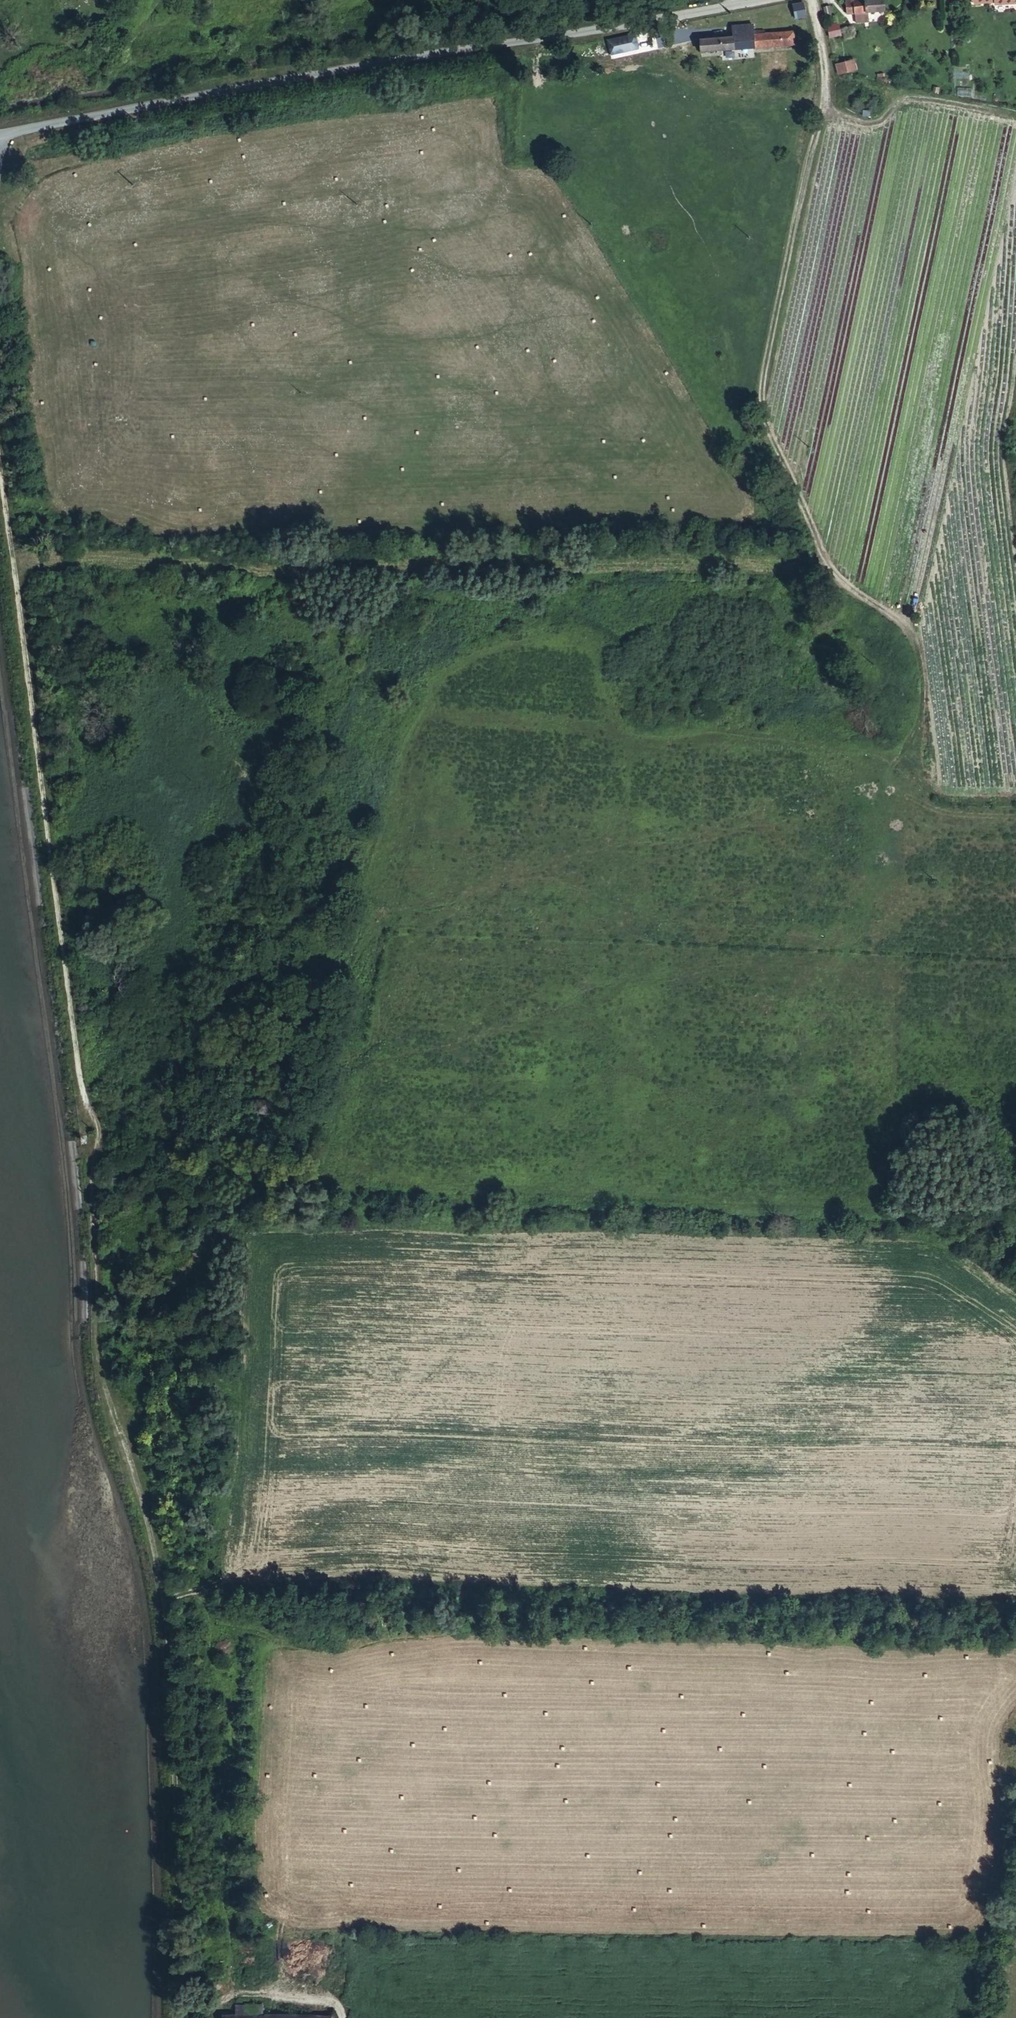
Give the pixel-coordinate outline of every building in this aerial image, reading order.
[(994,8),(1015,5),(1015,0),(993,0),(994,8)] [(807,15),(805,1),(791,4),(794,18),(807,15)] [(847,14),(885,12),(883,1),(846,2),(847,14)] [(826,24),(828,37),(841,35),(839,22),(826,24)] [(777,51),(796,50),(795,35),(766,37),(766,31),(749,32),(748,28),(726,30),(727,39),(719,39),(711,40),(698,41),(699,56),(777,51)] [(633,34),(609,38),(613,54),(636,51),(633,34)] [(855,58),(834,62),(837,74),(858,69),(855,58)] [(247,1117),(238,1116),(237,1127),(247,1128),(247,1117)]
